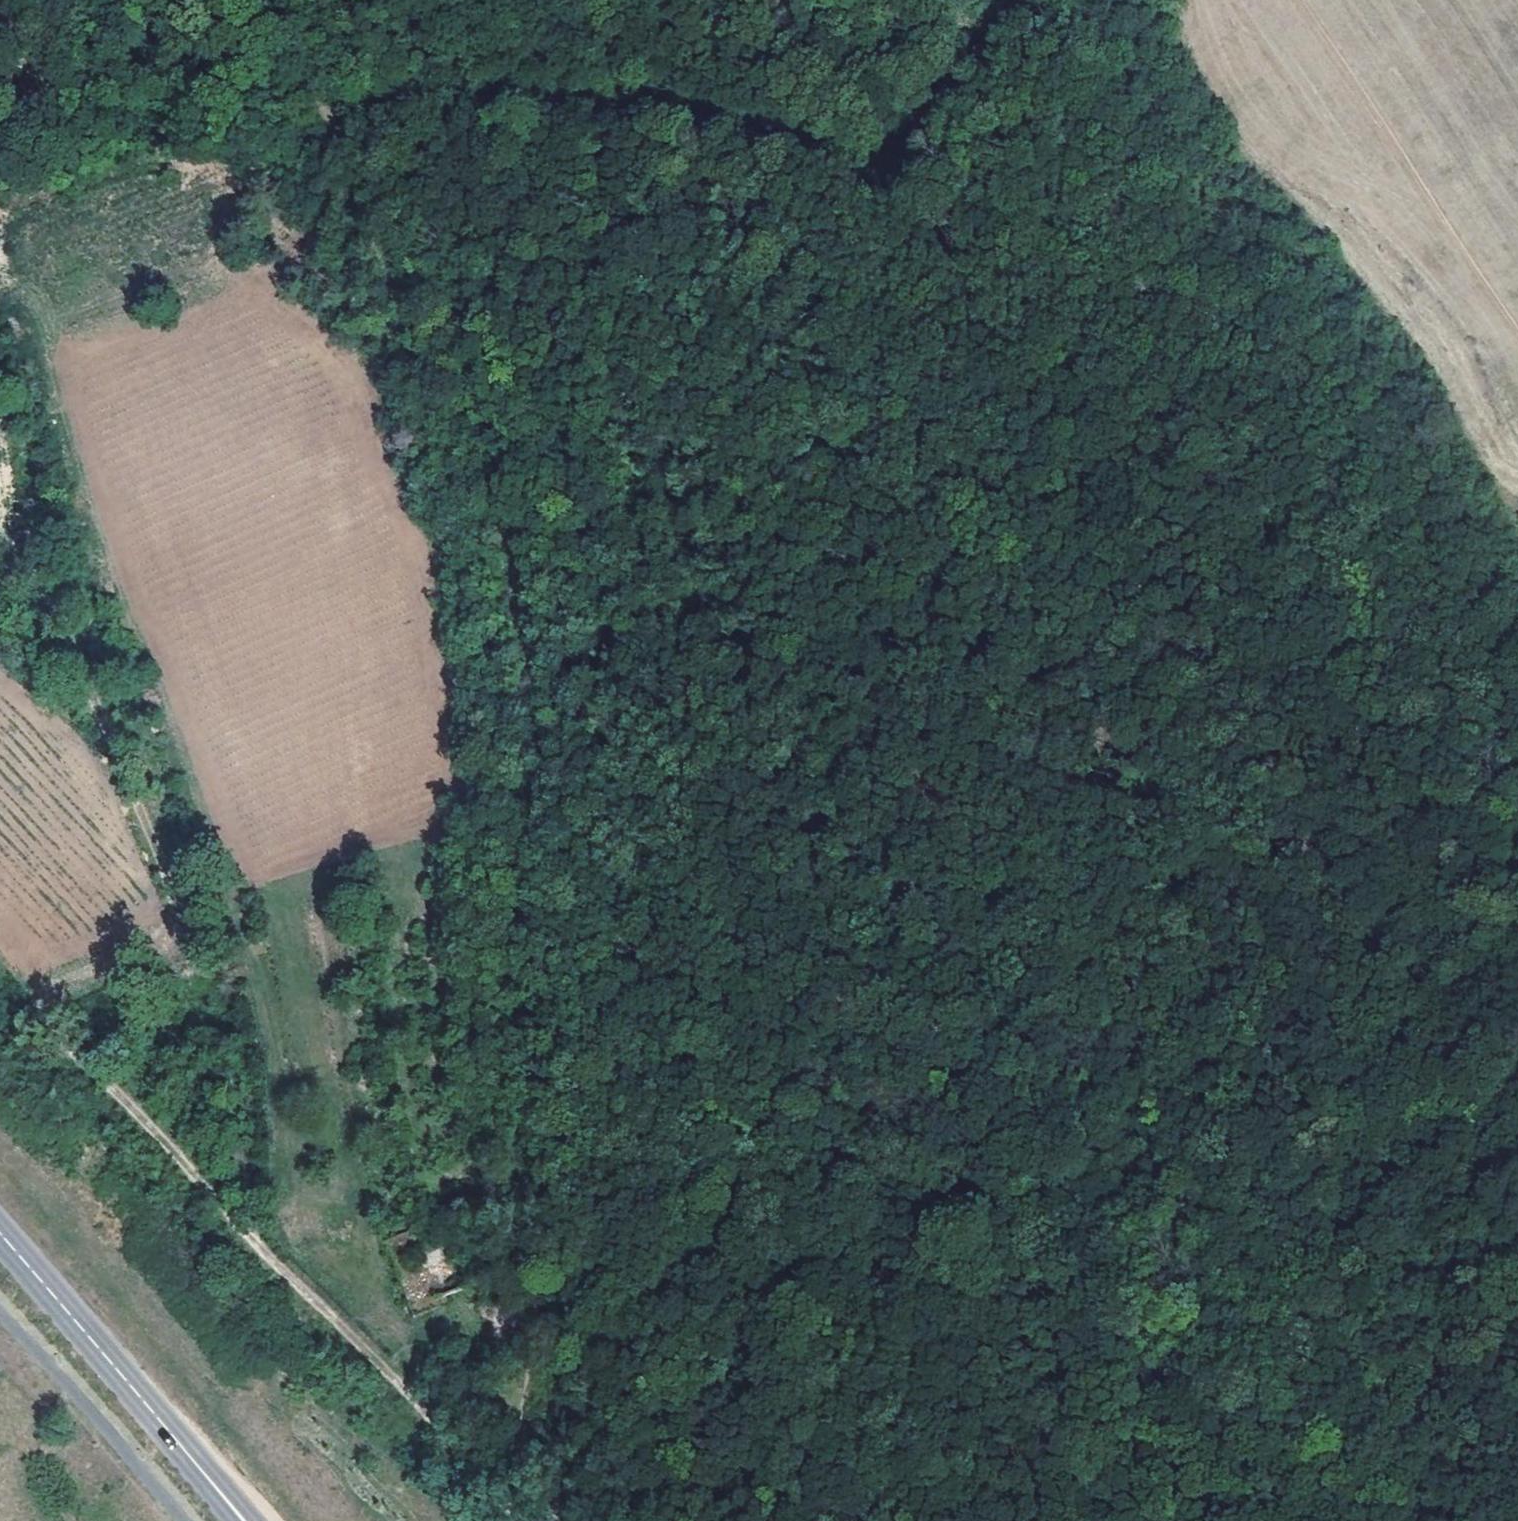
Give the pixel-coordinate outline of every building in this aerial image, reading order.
[(34,466),(24,439),(6,447),(0,432),(0,481),(34,466)] [(440,1303),(439,1301),(467,1290),(436,1217),(382,1241),(414,1315),(440,1303)]
